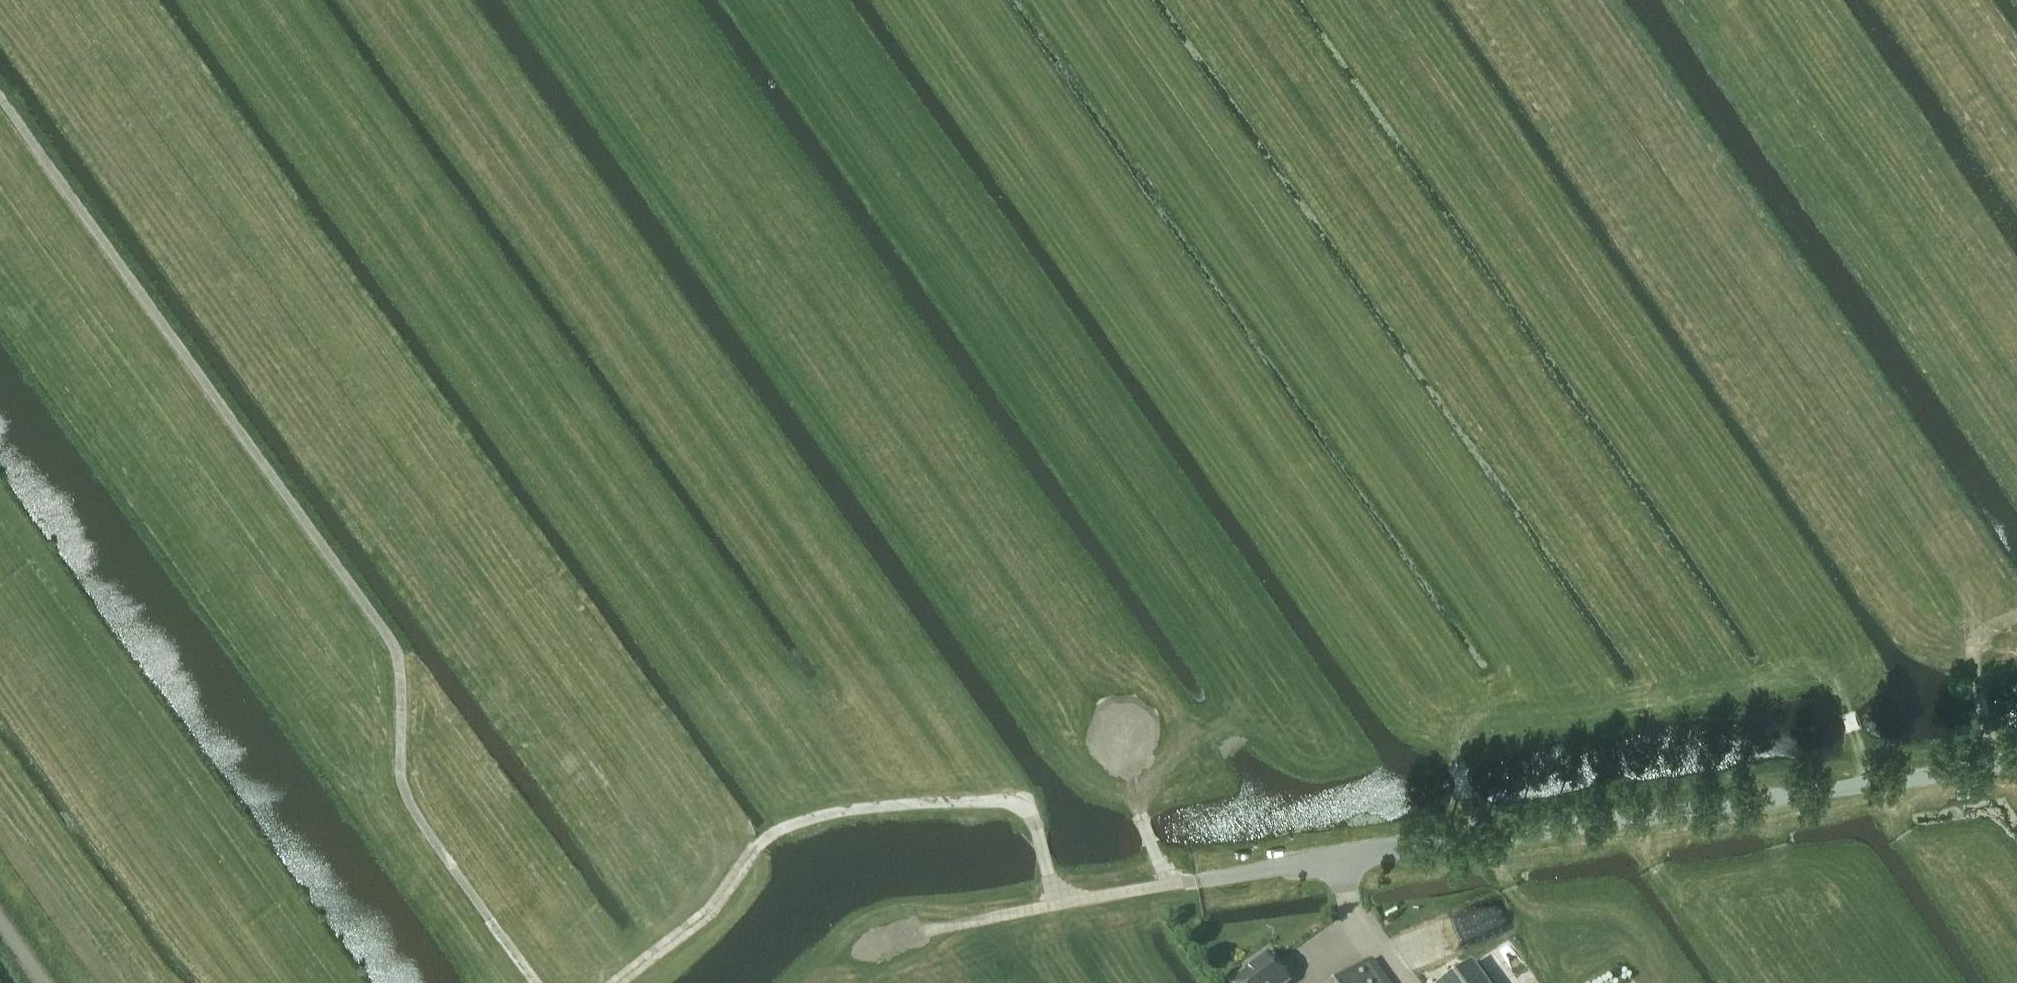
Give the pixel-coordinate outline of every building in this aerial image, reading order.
[(1969,785),(1956,786),(1957,796),(1970,795),(1969,785)] [(1234,982),(1288,982),(1267,954),(1246,971),(1247,973),(1234,982)] [(1373,960),(1340,982),(1389,982),(1373,960)] [(1472,965),(1446,982),(1485,982),(1472,965)]
